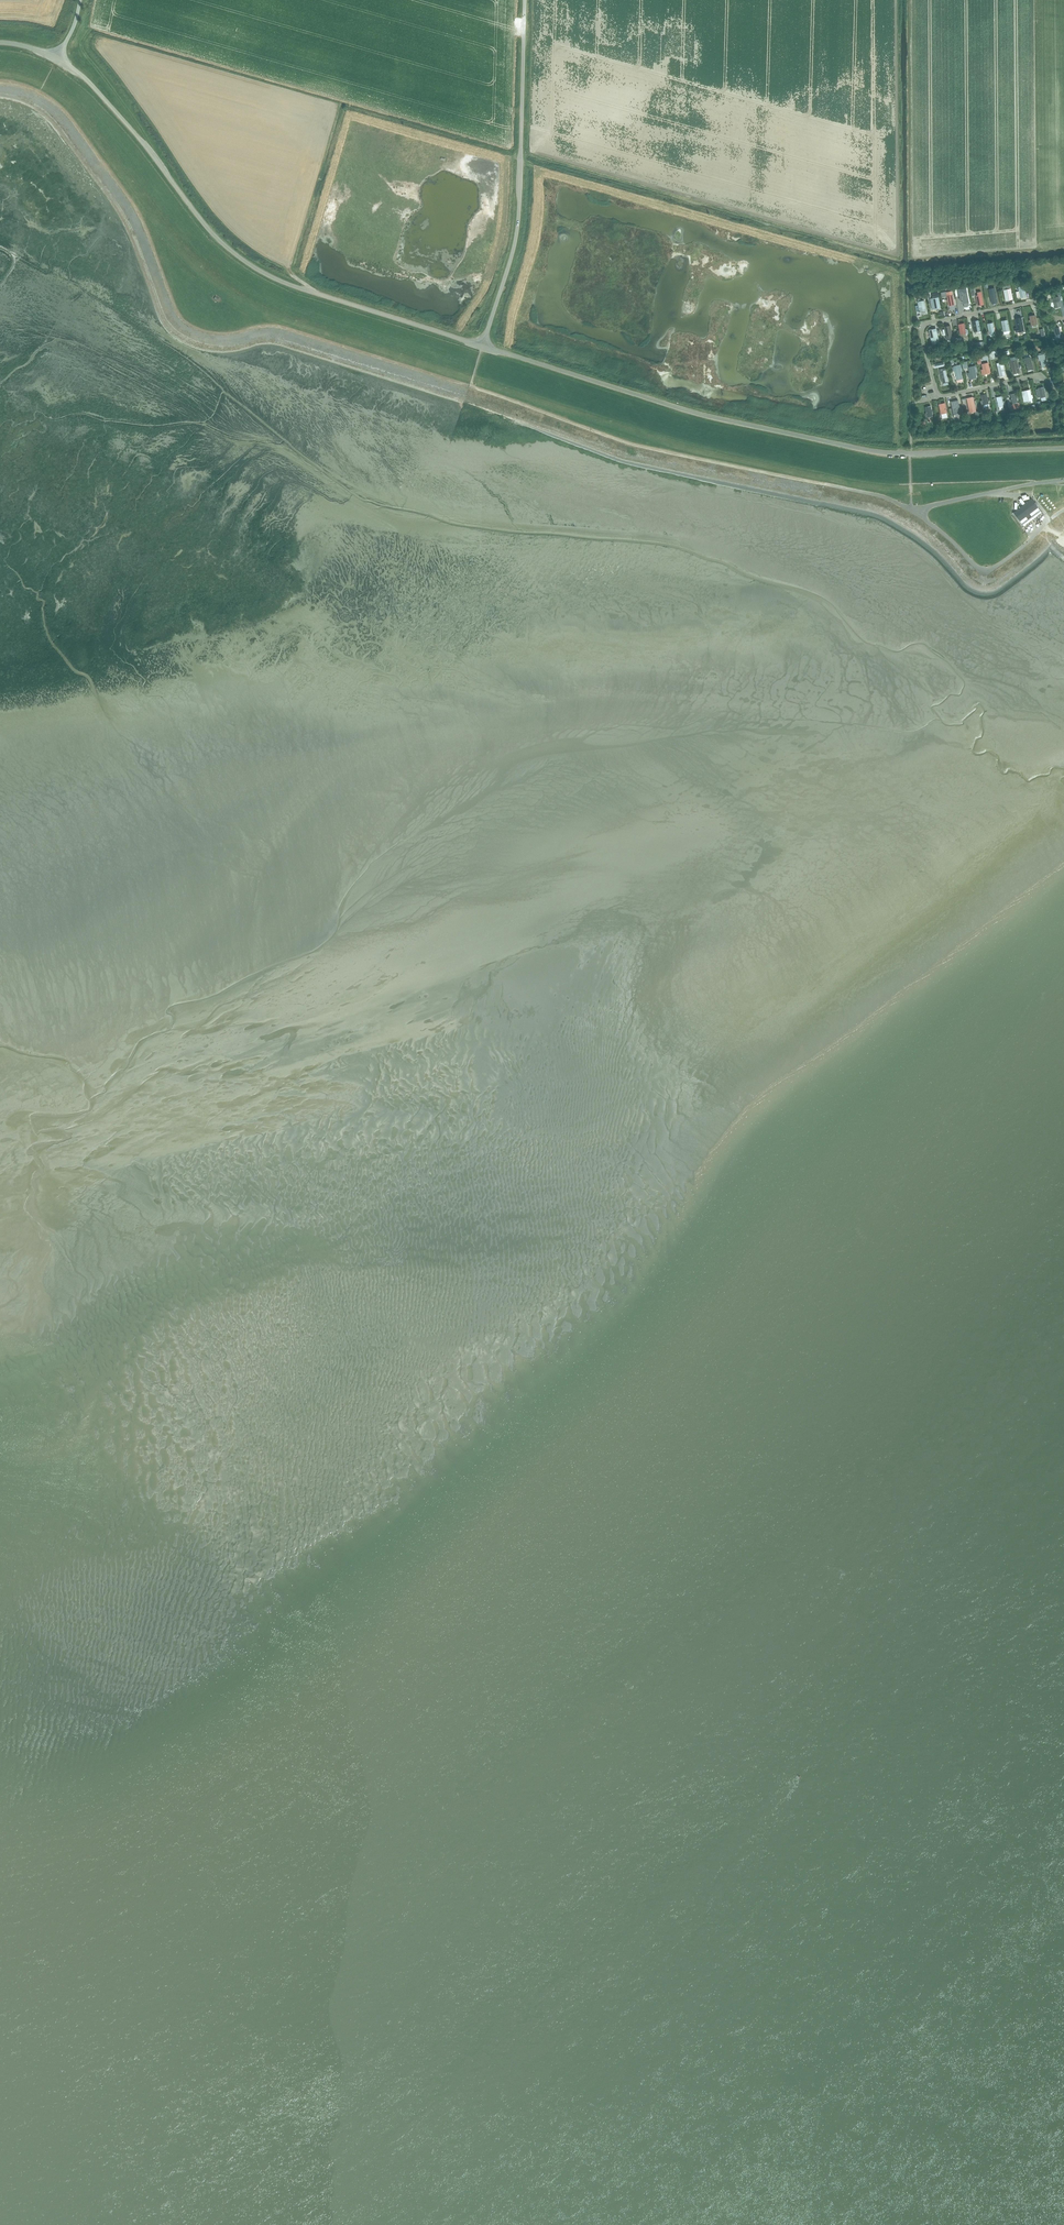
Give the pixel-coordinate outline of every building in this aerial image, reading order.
[(1019,288),(1020,291),(1016,292),(1017,297),(1021,297),(1026,296),(1024,287),(1019,288)] [(966,288),(958,289),(960,300),(960,299),(962,299),(963,303),(969,302),(966,288)] [(998,302),(995,289),(990,290),(992,303),(998,302)] [(939,297),(938,293),(932,294),(933,299),(931,299),(932,309),(941,308),(939,297)] [(1055,308),(1061,306),(1059,296),(1052,298),(1053,302),(1051,302),(1052,308),(1055,307),(1054,307),(1055,308),(1056,308),(1055,308)] [(926,310),(924,300),(921,301),(920,298),(917,299),(919,305),(915,306),(916,312),(919,311),(919,312),(920,312),(920,311),(926,310)] [(1024,330),(1021,317),(1016,319),(1018,328),(1015,329),(1016,332),(1024,330)] [(965,329),(964,323),(959,324),(961,334),(966,333),(966,334),(967,334),(968,333),(968,330),(966,329),(965,329)] [(950,326),(944,327),(947,339),(951,339),(951,341),(956,340),(955,336),(952,336),(950,326)] [(933,344),(939,343),(936,329),(930,330),(933,344)] [(1038,355),(1039,361),(1040,360),(1042,367),(1047,366),(1046,362),(1046,359),(1044,354),(1038,355)] [(1013,367),(1014,374),(1020,372),(1016,357),(1009,358),(1011,367),(1013,367)] [(1033,369),(1031,359),(1030,357),(1024,358),(1025,364),(1026,363),(1028,370),(1033,369)] [(1003,362),(997,363),(1000,376),(1006,375),(1003,362)] [(954,367),(952,367),(953,371),(955,371),(956,376),(955,377),(956,379),(957,380),(962,379),(961,372),(963,371),(962,368),(961,369),(960,365),(955,366),(954,367)] [(970,373),(968,373),(969,377),(972,377),(973,377),(974,376),(976,376),(976,373),(975,370),(977,370),(976,366),(969,367),(970,373)] [(945,368),(939,369),(942,378),(943,383),(948,382),(947,377),(945,368)] [(1039,389),(1036,390),(1037,397),(1040,396),(1040,398),(1046,397),(1044,387),(1038,388),(1039,389)] [(1031,402),(1032,402),(1032,398),(1031,395),(1030,390),(1022,392),(1024,401),(1026,400),(1026,401),(1031,400),(1031,402)] [(1013,408),(1020,407),(1019,402),(1018,403),(1016,393),(1010,394),(1011,399),(1010,399),(1010,400),(1012,400),(1012,404),(1013,408)] [(983,405),(989,404),(988,401),(988,399),(987,394),(981,395),(982,400),(981,401),(982,405),(983,405)] [(973,397),(967,398),(967,399),(970,412),(976,411),(973,397)] [(951,401),(950,401),(953,414),(961,412),(960,406),(958,400),(951,401)] [(1032,498),(1014,512),(1020,521),(1026,516),(1028,519),(1032,516),(1030,514),(1038,507),(1032,498)]
